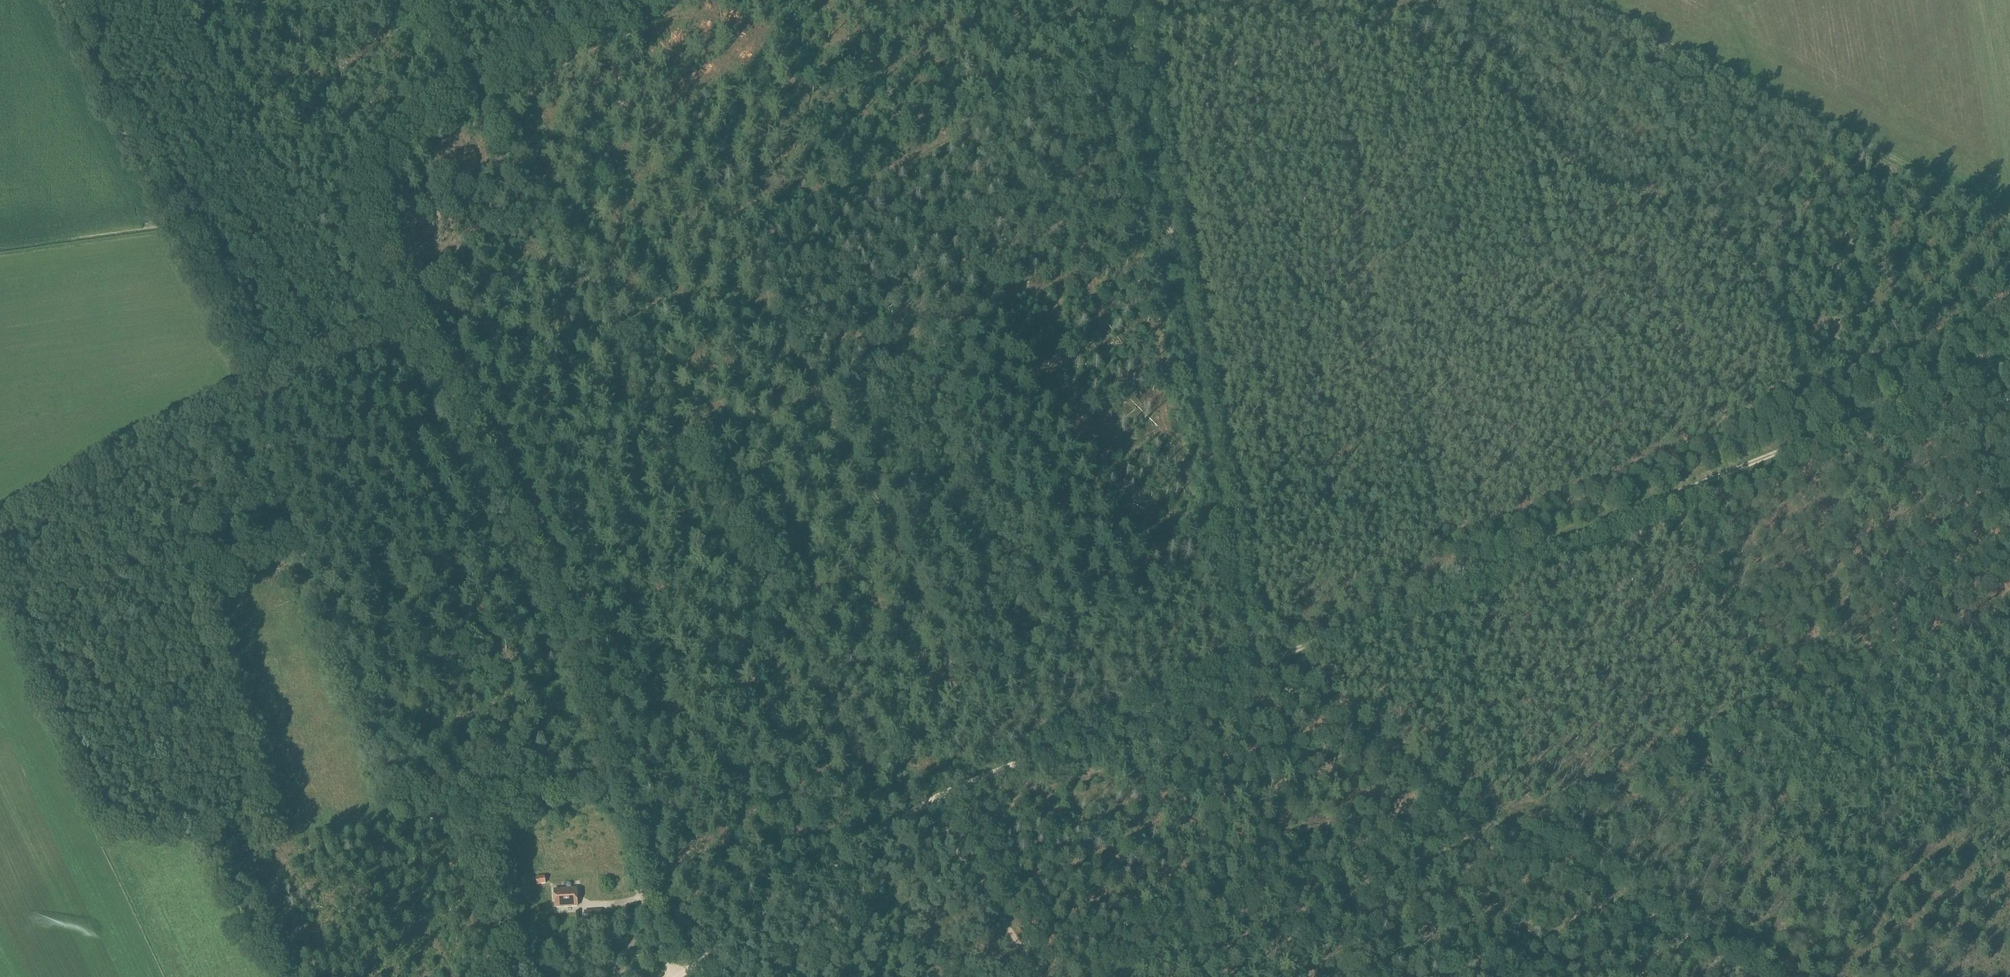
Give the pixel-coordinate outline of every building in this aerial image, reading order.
[(545,875),(536,876),(536,885),(545,884),(545,875)] [(554,889),(555,907),(577,906),(576,888),(554,889)] [(601,909),(584,910),(585,919),(601,918),(601,909)]
